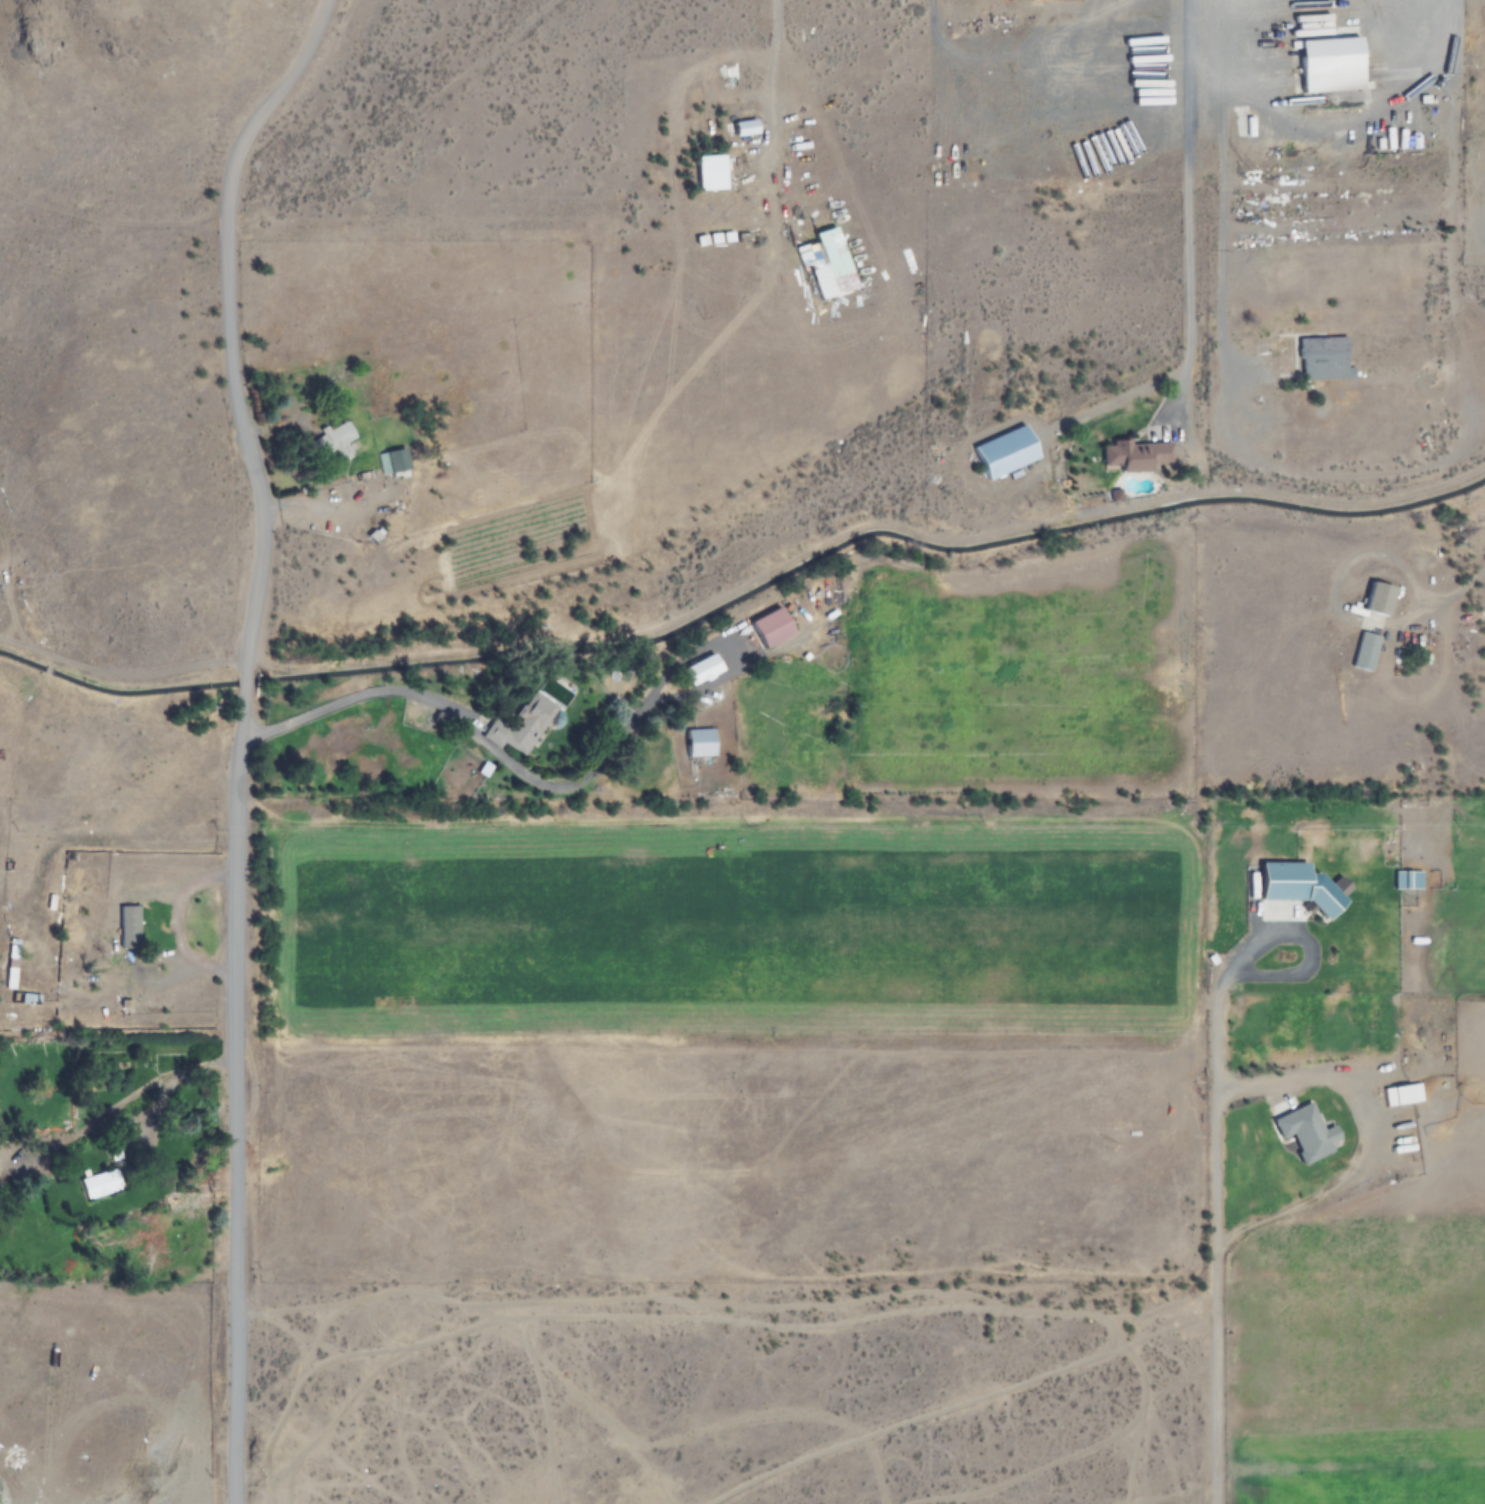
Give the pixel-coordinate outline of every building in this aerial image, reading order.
[(1359,92),(1356,38),(1333,39),(1333,31),(1295,33),(1298,95),(1359,92)] [(1237,137),(1255,137),(1255,116),(1237,116),(1237,137)] [(696,189),(724,189),(724,156),(696,156),(696,189)] [(811,309),(856,295),(836,229),(791,243),(811,309)] [(1344,337),(1296,337),(1297,380),(1352,380),(1351,366),(1345,367),(1344,337)] [(345,442),(352,440),(346,423),(304,439),(312,460),(334,452),(338,461),(350,456),(345,442)] [(1147,471),(1147,465),(1171,463),(1170,443),(1118,446),(1118,443),(1100,444),(1101,468),(1117,467),(1118,473),(1147,471)] [(377,454),(381,474),(406,468),(402,448),(377,454)] [(1395,589),(1371,581),(1361,612),(1385,620),(1395,589)] [(793,634),(781,607),(748,622),(761,649),(793,634)] [(1369,674),(1380,638),(1360,632),(1349,667),(1369,674)] [(687,686),(722,672),(715,653),(680,666),(687,686)] [(532,692),(509,725),(499,718),(488,733),(523,757),(545,725),(555,732),(566,716),(532,692)] [(715,757),(715,728),(686,728),(686,757),(715,757)] [(1256,901),(1305,901),(1305,864),(1256,864),(1256,901)] [(120,950),(139,950),(139,907),(120,907),(120,950)] [(18,990),(18,940),(7,940),(7,990),(18,990)] [(1319,1129),(1311,1104),(1270,1116),(1277,1138),(1290,1134),(1299,1164),(1332,1154),(1329,1143),(1338,1140),(1334,1125),(1319,1129)] [(120,1189),(114,1169),(79,1179),(84,1199),(120,1189)]
